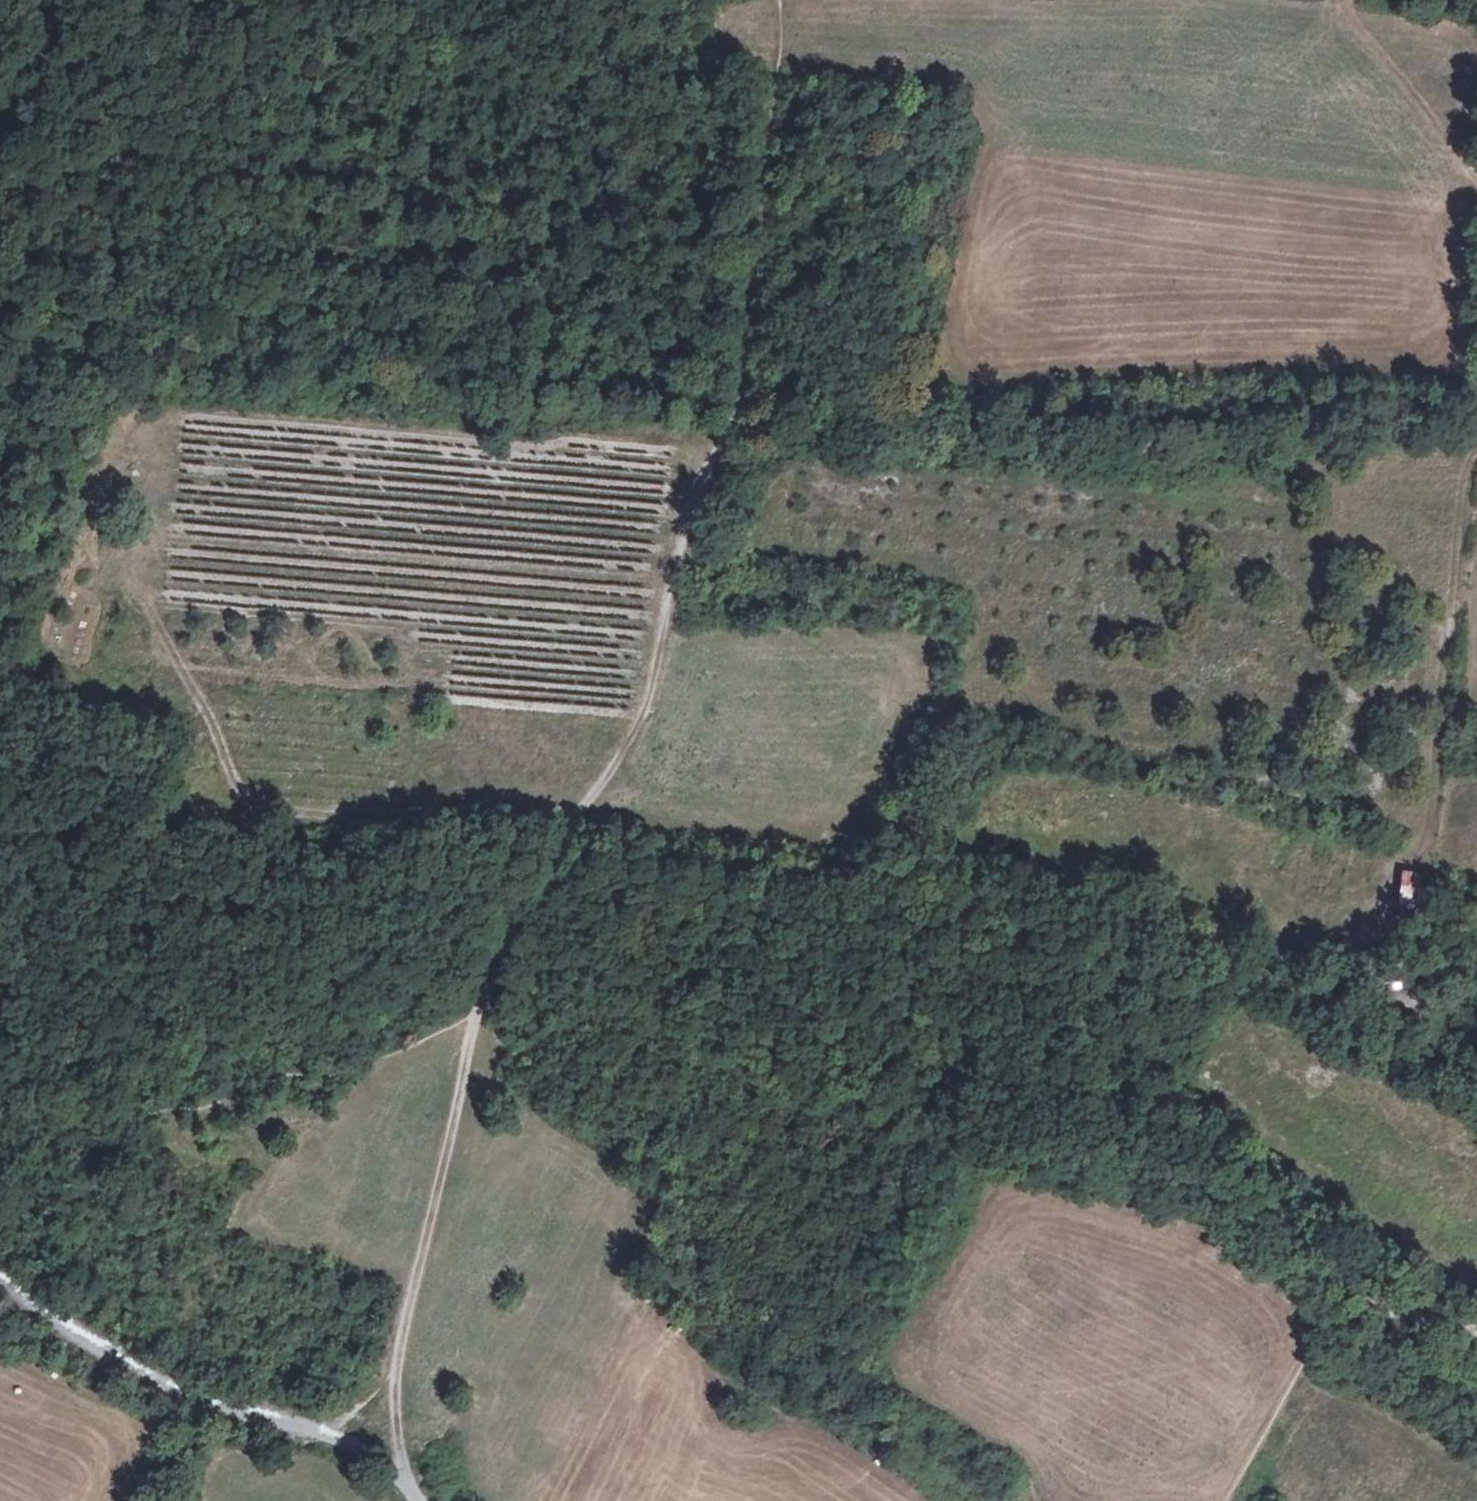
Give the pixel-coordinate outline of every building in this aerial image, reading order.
[(1399,868),(1399,897),(1419,897),(1420,868),(1399,868)] [(886,1454),(888,1450),(876,1443),(873,1448),(871,1451),(883,1458),(886,1454)]
